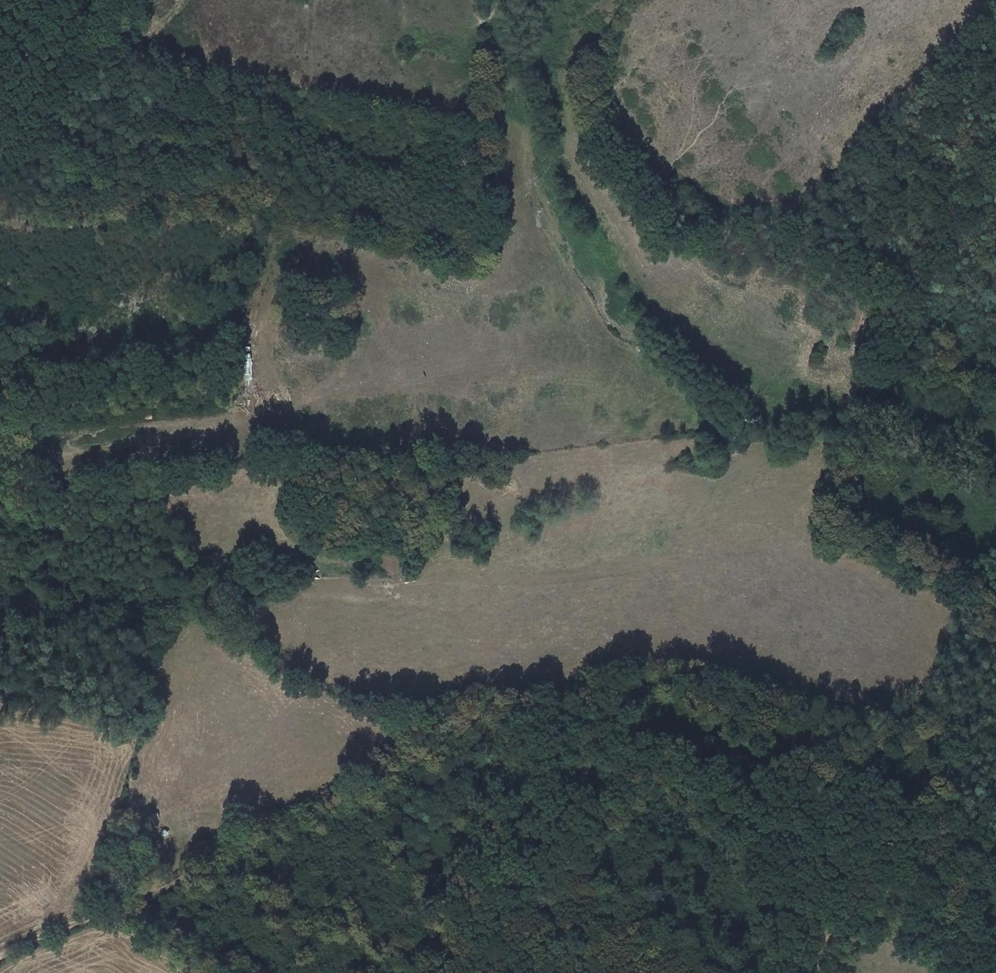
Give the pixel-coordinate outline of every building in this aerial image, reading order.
[(35,230),(34,228),(27,228),(23,237),(31,241),(34,238),(35,234),(35,230)] [(134,918),(130,925),(140,931),(144,923),(134,918)]
